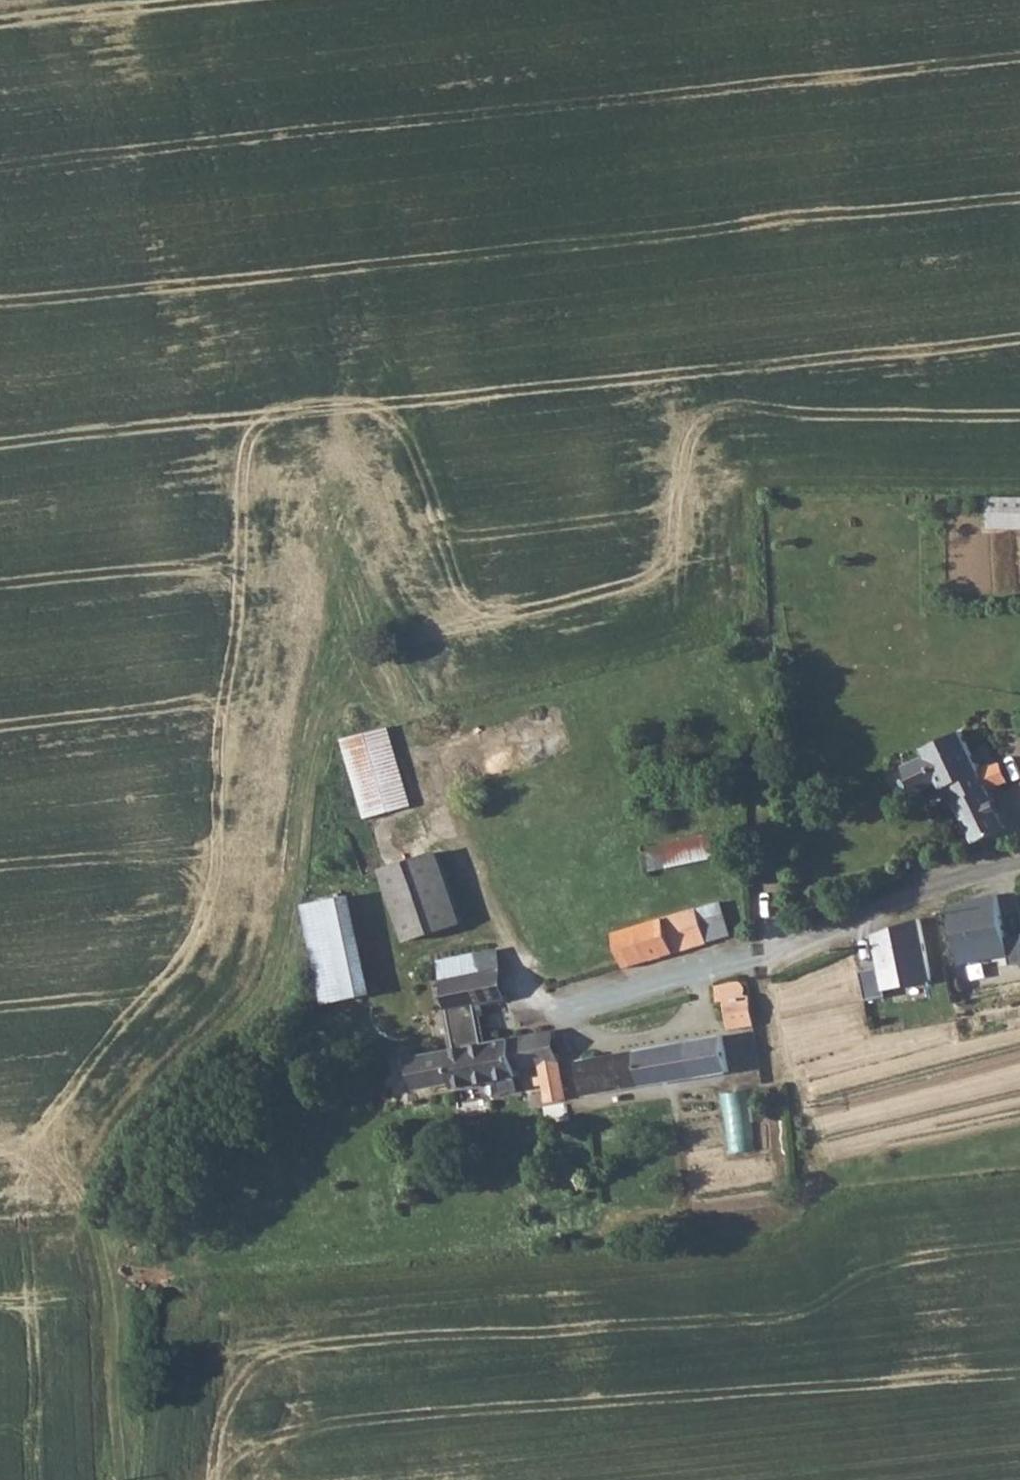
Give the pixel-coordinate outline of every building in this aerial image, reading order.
[(989,527),(1019,528),(1019,495),(990,495),(989,527)] [(409,803),(386,727),(338,740),(360,817),(409,803)] [(958,803),(977,843),(1009,827),(990,788),(1010,779),(1002,762),(982,771),(964,730),(926,748),(929,755),(905,766),(918,792),(941,782),(944,788),(953,784),(960,802),(958,803)] [(903,765),(890,771),(898,790),(912,784),(903,765)] [(648,842),(651,868),(721,859),(718,833),(648,842)] [(458,921),(428,852),(376,867),(401,940),(458,921)] [(941,903),(953,964),(1009,953),(1011,964),(1019,962),(1019,934),(1004,937),(995,892),(941,903)] [(363,993),(346,894),(297,906),(319,1002),(363,993)] [(698,908),(615,934),(625,966),(707,942),(698,908)] [(928,982),(918,918),(863,927),(870,969),(854,971),(859,1000),(879,997),(878,990),(928,982)] [(518,1075),(517,1068),(561,1060),(555,1030),(511,1039),(485,1044),(483,1034),(479,1011),(478,1004),(509,998),(503,968),(443,981),(449,1010),(451,1009),(452,1016),(456,1038),(457,1049),(409,1059),(415,1090),(454,1082),(455,1088),(518,1075)] [(743,979),(716,986),(718,1001),(725,999),(730,1028),(756,1025),(752,995),(744,996),(743,979)] [(723,1036),(577,1062),(583,1095),(730,1072),(723,1036)] [(567,1098),(561,1064),(543,1068),(544,1077),(538,1078),(539,1088),(547,1087),(549,1102),(567,1098)]
